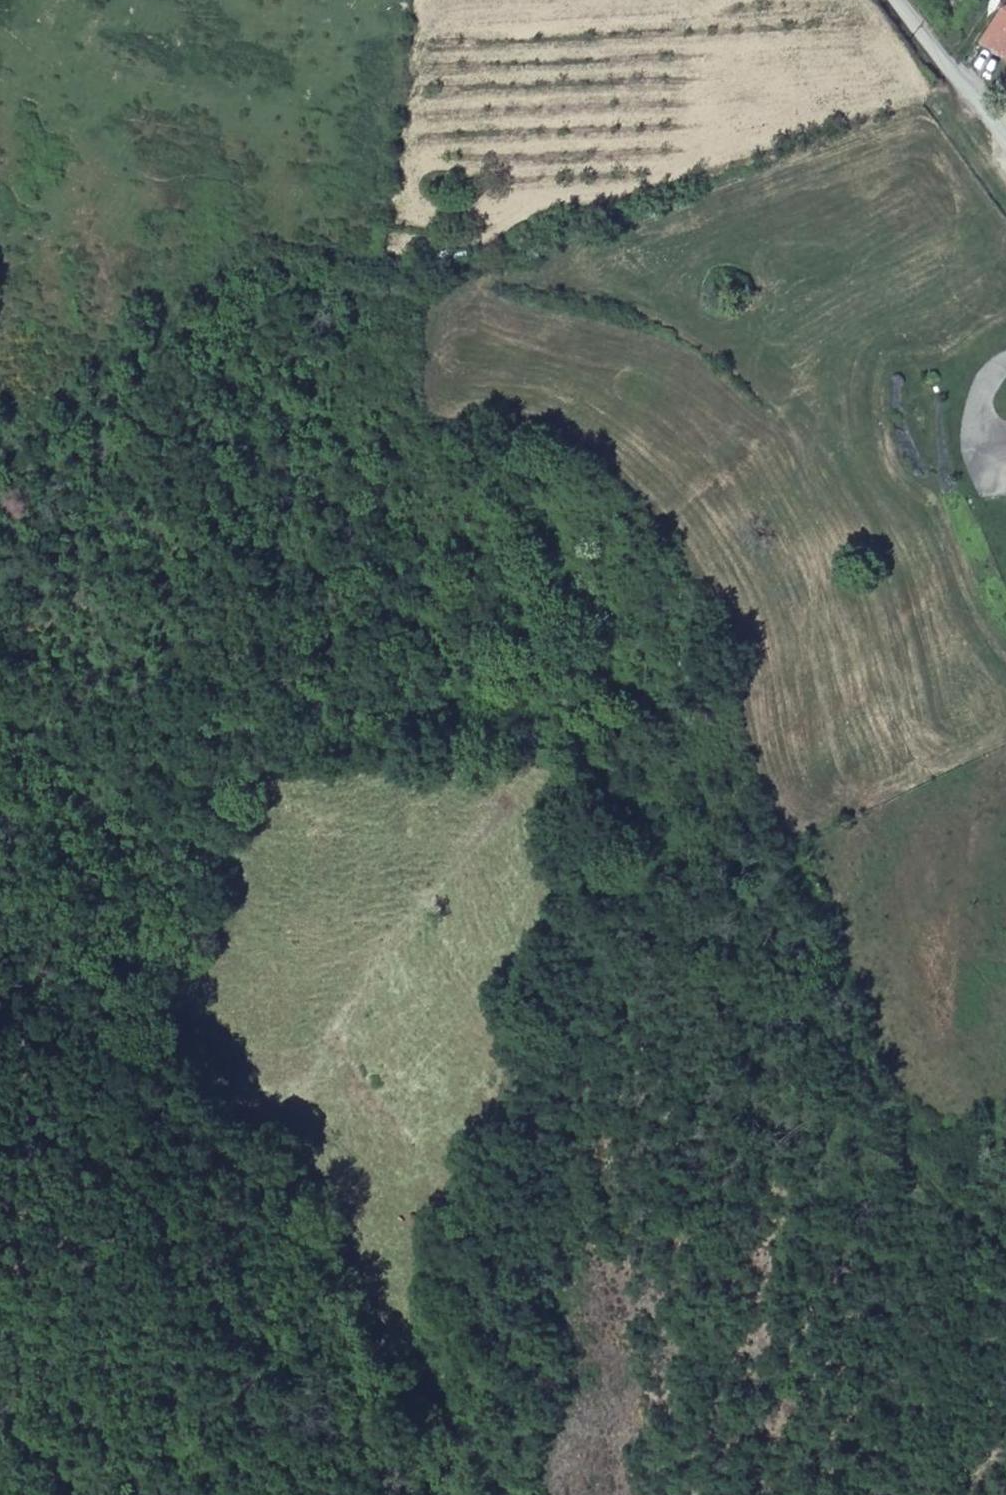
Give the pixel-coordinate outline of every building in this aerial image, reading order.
[(984,42),(1005,57),(1005,8),(1003,9),(984,42)]
